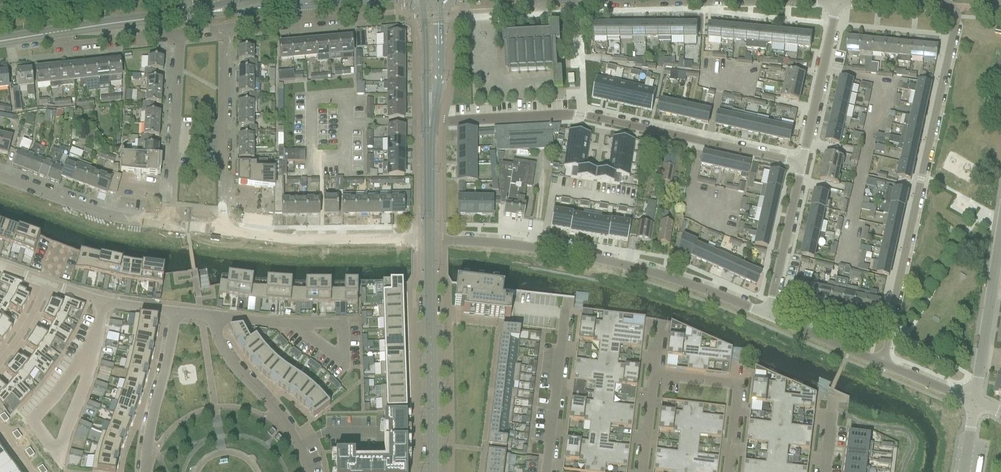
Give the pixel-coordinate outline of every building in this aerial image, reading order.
[(561,42),(561,41),(560,23),(552,24),(552,31),(551,31),(551,32),(504,34),(504,45),(506,45),(507,73),(554,70),(555,88),(563,88),(562,69),(560,69),(559,60),(558,42),(561,42)] [(658,38),(658,24),(646,25),(646,38),(658,38)] [(671,37),(671,24),(658,24),(658,38),(671,37)] [(671,24),(671,37),(684,37),(684,24),(671,24)] [(684,37),(684,45),(696,45),(696,37),(697,37),(697,24),(684,24),(684,37)] [(607,25),(594,25),(594,38),(607,38),(607,25)] [(620,38),(620,25),(607,25),(607,38),(620,38)] [(633,25),(620,25),(620,38),(633,38),(633,25)] [(633,25),(633,38),(633,44),(646,44),(646,38),(646,25),(633,25)] [(721,39),(722,26),(709,25),(708,38),(721,39)] [(380,28),(380,36),(381,36),(383,36),(383,47),(403,47),(402,47),(402,43),(403,43),(403,35),(397,35),(397,27),(398,27),(398,26),(380,28)] [(734,41),(735,27),(722,26),(721,39),(734,41)] [(747,42),(748,29),(735,27),(734,41),(735,41),(747,42)] [(759,50),(761,30),(748,29),(747,42),(746,49),(751,49),(759,50)] [(772,44),(774,31),(761,30),(759,50),(766,51),(766,44),(772,44)] [(785,46),(786,32),(774,31),(772,44),(785,46)] [(798,47),(799,34),(786,32),(785,46),(798,47)] [(356,34),(356,44),(356,48),(366,48),(365,33),(356,34)] [(812,35),(799,34),(798,47),(811,48),(812,35)] [(339,40),(340,54),(353,53),(351,38),(351,39),(347,39),(347,38),(339,39),(339,40)] [(848,38),(847,51),(852,52),(852,58),(859,58),(859,57),(861,40),(848,38)] [(340,54),(339,40),(335,40),(327,40),(327,41),(328,55),(329,55),(340,54)] [(858,68),(858,73),(871,74),(872,64),(872,58),(873,58),(873,54),(872,54),(874,41),(861,40),(859,57),(865,58),(864,69),(858,68)] [(304,57),(303,43),(299,44),(299,43),(298,43),(297,41),(292,41),(292,43),(291,43),(291,44),(292,58),(304,57)] [(328,55),(327,41),(323,41),(315,41),(315,42),(316,56),(317,56),(317,62),(329,61),(329,55),(328,55)] [(885,55),(887,42),(874,41),(872,54),(873,54),(885,55)] [(316,56),(315,42),(311,43),(311,42),(303,42),(303,43),(304,57),(316,56)] [(898,56),(899,43),(887,42),(885,55),(898,56)] [(911,58),(912,45),(905,44),(905,42),(900,42),(900,43),(899,43),(898,56),(897,62),(910,64),(911,58)] [(291,44),(287,45),(287,44),(279,45),(280,59),(292,58),(291,44)] [(924,59),(925,46),(912,45),(911,58),(924,59)] [(937,60),(938,47),(925,46),(924,59),(937,60)] [(383,47),(383,59),(388,59),(402,59),(402,55),(403,55),(403,47),(383,47)] [(238,49),(238,61),(248,61),(248,65),(256,65),(256,61),(253,61),(253,49),(238,49)] [(148,58),(148,70),(145,70),(144,75),(152,76),(153,71),(163,71),(163,59),(148,58)] [(403,59),(402,59),(388,59),(388,71),(402,71),(402,67),(403,67),(403,59)] [(633,59),(632,60),(632,64),(635,64),(635,69),(645,70),(646,65),(646,59),(633,59)] [(659,59),(658,67),(670,68),(670,64),(671,59),(659,59)] [(110,83),(108,62),(107,62),(107,63),(103,64),(103,63),(102,63),(102,61),(97,62),(97,63),(96,63),(98,84),(98,86),(110,84),(110,83)] [(115,61),(108,62),(110,83),(121,82),(120,77),(121,76),(120,61),(119,61),(119,62),(115,62),(115,61)] [(98,84),(96,63),(95,63),(95,64),(92,65),(91,64),(84,65),(85,80),(86,86),(86,87),(98,86),(98,84)] [(85,80),(84,65),(83,65),(83,66),(80,66),(80,65),(72,66),(73,81),(80,81),(80,87),(86,87),(86,86),(85,80)] [(238,70),(238,82),(253,82),(253,71),(256,71),(256,65),(248,65),(248,70),(238,70)] [(73,81),(72,66),(71,66),(72,67),(68,67),(68,66),(60,67),(62,83),(61,83),(61,88),(74,86),(73,81)] [(62,83),(60,67),(60,68),(56,69),(56,68),(48,68),(50,85),(50,89),(61,88),(61,83),(62,83)] [(50,85),(48,68),(48,69),(44,70),(44,69),(36,70),(37,80),(37,85),(49,84),(50,85)] [(33,86),(32,70),(16,72),(18,88),(12,89),(13,99),(15,112),(22,111),(20,98),(19,88),(27,87),(28,97),(29,97),(34,96),(33,86)] [(294,81),(294,74),(293,71),(277,72),(278,82),(287,82),(294,81)] [(403,71),(402,71),(388,71),(388,84),(403,83),(402,83),(402,79),(403,79),(403,71)] [(679,81),(680,72),(664,71),(664,75),(670,76),(670,80),(679,81)] [(692,79),(693,74),(680,72),(679,81),(686,82),(686,78),(692,79)] [(799,101),(805,75),(788,72),(786,72),(786,73),(788,73),(783,97),(780,96),(780,97),(782,98),(788,100),(799,101)] [(7,73),(6,73),(6,74),(2,74),(0,74),(0,89),(8,88),(7,73)] [(152,80),(152,76),(144,75),(144,80),(147,80),(146,92),(161,92),(162,80),(152,80)] [(597,77),(592,98),(604,101),(609,80),(597,77)] [(850,93),(852,83),(853,81),(841,78),(838,90),(850,93)] [(609,80),(604,101),(616,104),(621,83),(609,80)] [(238,82),(238,94),(248,94),(248,98),(256,98),(256,93),(253,94),(253,83),(253,82),(238,82)] [(929,96),(931,84),(920,82),(918,88),(910,86),(909,92),(917,93),(929,96)] [(403,91),(403,83),(388,84),(383,84),(383,90),(388,90),(388,96),(403,95),(403,91)] [(621,83),(616,104),(628,106),(633,85),(621,83)] [(872,86),(862,83),(861,89),(871,92),(872,86)] [(909,92),(910,86),(907,85),(899,83),(898,89),(903,90),(909,92)] [(633,85),(628,106),(640,109),(645,88),(633,85)] [(645,88),(640,109),(652,111),(657,90),(645,88)] [(125,100),(136,101),(137,91),(126,90),(125,100)] [(847,107),(850,94),(850,93),(838,90),(835,104),(847,107)] [(161,104),(161,92),(146,92),(146,103),(143,103),(143,108),(151,109),(151,104),(161,104)] [(926,107),(929,96),(917,93),(914,105),(926,107)] [(403,103),(403,95),(388,96),(388,107),(403,107),(403,103)] [(238,103),(238,116),(253,116),(253,115),(253,103),(256,103),(256,98),(248,98),(248,103),(238,103)] [(671,116),(674,103),(662,100),(659,113),(671,116)] [(684,118),(686,106),(674,103),(671,116),(684,118)] [(708,124),(712,106),(700,103),(699,109),(696,121),(708,124)] [(845,119),(847,107),(835,104),(833,116),(845,119)] [(924,119),(926,107),(914,105),(914,106),(912,116),(924,119)] [(699,109),(687,106),(686,106),(684,118),(696,121),(699,109)] [(729,128),(731,116),(733,108),(721,106),(719,113),(716,125),(729,128)] [(403,108),(403,107),(388,107),(388,120),(403,119),(403,115),(403,114),(405,114),(405,108),(403,108)] [(150,113),(151,109),(143,108),(142,113),(145,113),(145,125),(160,126),(160,113),(150,113)] [(27,115),(25,122),(33,124),(35,117),(27,115)] [(238,116),(238,127),(248,127),(248,132),(256,132),(256,127),(253,127),(253,116),(238,116)] [(741,131),(744,118),(731,116),(729,128),(741,131)] [(842,132),(845,119),(833,116),(830,127),(829,130),(842,132)] [(921,131),(924,119),(912,116),(912,117),(906,116),(903,127),(921,131)] [(753,134),(756,121),(744,118),(741,131),(753,134)] [(766,136),(768,124),(756,121),(753,134),(766,136)] [(778,139),(781,127),(768,124),(766,136),(778,139)] [(159,137),(160,126),(145,125),(144,137),(141,136),(141,141),(149,141),(149,137),(159,137)] [(558,134),(560,126),(550,126),(549,126),(494,129),(494,131),(495,137),(495,142),(496,142),(496,152),(509,151),(552,149),(551,134),(558,134)] [(403,136),(403,127),(388,128),(388,140),(403,140),(403,139),(403,136)] [(790,142),(793,130),(781,127),(778,139),(790,142)] [(919,142),(921,131),(903,127),(901,138),(919,142)] [(89,129),(84,143),(92,146),(96,132),(89,129)] [(845,139),(846,133),(842,132),(829,130),(826,142),(840,145),(841,138),(845,139)] [(474,132),(475,132),(475,131),(474,131),(458,131),(458,143),(459,143),(459,145),(459,147),(458,147),(458,148),(475,148),(475,138),(474,132)] [(569,131),(567,143),(588,146),(590,134),(569,131)] [(238,136),(238,148),(253,148),(253,136),(256,136),(256,132),(248,132),(248,136),(238,136)] [(864,135),(854,133),(853,140),(862,142),(864,135)] [(919,142),(901,138),(900,139),(877,134),(876,141),(889,143),(899,145),(898,150),(904,152),(904,151),(916,154),(919,142)] [(12,138),(2,136),(0,143),(0,153),(8,155),(12,138)] [(613,137),(611,150),(632,153),(634,140),(613,137)] [(18,151),(12,167),(21,171),(28,155),(32,144),(31,143),(32,140),(29,139),(28,142),(26,141),(21,153),(18,151)] [(403,139),(403,140),(388,140),(388,142),(388,150),(388,152),(404,152),(404,151),(403,151),(403,148),(404,148),(403,139)] [(149,146),(149,141),(141,141),(138,141),(137,157),(142,157),(142,158),(147,158),(158,159),(158,146),(149,146)] [(567,143),(565,155),(587,158),(588,146),(567,143)] [(646,144),(645,155),(653,156),(655,145),(646,144)] [(30,174),(40,147),(35,145),(31,153),(32,154),(31,156),(28,155),(21,171),(30,174)] [(890,149),(875,145),(874,152),(888,155),(890,149)] [(38,177),(45,161),(41,160),(42,157),(43,158),(46,149),(40,147),(30,174),(38,177)] [(267,161),(253,161),(253,148),(238,148),(238,160),(248,161),(248,167),(261,168),(267,168),(267,161)] [(286,177),(286,162),(284,162),(284,151),(284,148),(278,148),(278,162),(274,162),(274,169),(274,178),(274,189),(274,214),(282,214),(282,201),(282,185),(282,177),(286,177)] [(475,165),(475,148),(458,148),(458,154),(458,160),(459,160),(459,162),(459,165),(458,165),(475,165)] [(859,157),(861,150),(854,148),(852,155),(859,157)] [(58,154),(58,151),(53,149),(52,151),(48,160),(48,162),(45,161),(38,177),(47,181),(58,154)] [(611,150),(609,162),(631,165),(632,153),(611,150)] [(64,169),(68,158),(63,156),(61,155),(62,153),(58,151),(58,154),(47,181),(58,185),(61,177),(64,169)] [(305,151),(295,151),(284,151),(284,162),(286,162),(305,162),(305,151)] [(913,165),(916,154),(904,151),(904,152),(902,163),(913,165)] [(404,160),(404,152),(388,152),(388,164),(404,164),(404,163),(403,163),(403,160),(404,160)] [(535,165),(525,163),(522,163),(512,161),(511,166),(502,165),(503,154),(497,153),(497,155),(498,165),(499,183),(500,196),(500,200),(500,205),(504,205),(503,216),(513,218),(523,219),(525,206),(523,206),(526,188),(532,189),(535,165)] [(712,168),(714,156),(703,153),(700,165),(703,166),(712,168)] [(843,158),(836,157),(826,154),(820,181),(830,183),(837,184),(839,185),(839,183),(837,183),(842,160),(845,160),(845,159),(843,158)] [(64,169),(61,177),(61,178),(62,177),(66,178),(65,179),(73,182),(73,181),(78,167),(81,160),(69,155),(68,158),(64,169)] [(565,155),(563,167),(572,168),(585,170),(587,158),(565,155)] [(858,164),(859,157),(852,155),(851,162),(858,164)] [(134,173),(135,157),(122,156),(121,172),(134,173)] [(714,156),(712,168),(723,170),(726,158),(714,156)] [(146,175),(147,158),(142,158),(142,157),(137,157),(135,157),(134,173),(146,175)] [(160,171),(161,159),(158,159),(147,158),(146,175),(157,176),(157,171),(160,171)] [(735,173),(738,161),(726,158),(723,170),(735,173)] [(747,176),(750,163),(738,161),(735,173),(740,174),(740,178),(746,179),(747,176)] [(608,173),(607,174),(620,176),(629,177),(631,165),(609,162),(608,173)] [(913,165),(902,163),(901,163),(898,178),(911,180),(914,166),(913,165)] [(372,171),(372,164),(367,164),(367,177),(377,177),(377,171),(372,171)] [(388,164),(382,164),(382,176),(389,176),(404,176),(403,176),(403,172),(404,172),(404,164),(388,164)] [(118,166),(113,165),(113,175),(111,180),(112,180),(107,192),(115,194),(120,177),(117,176),(118,172),(118,166)] [(475,183),(475,165),(458,165),(458,171),(458,177),(459,177),(459,182),(458,182),(459,182),(459,183),(464,183),(475,183)] [(670,184),(673,168),(663,166),(660,182),(670,184)] [(84,185),(89,171),(78,167),(73,181),(77,182),(76,183),(84,186),(84,185)] [(248,186),(248,167),(235,167),(235,180),(238,180),(238,185),(248,186)] [(261,187),(261,168),(248,167),(248,186),(261,187)] [(261,187),(274,189),(274,178),(274,169),(267,169),(267,168),(261,168),(261,187)] [(572,168),(570,178),(593,182),(595,182),(596,182),(619,185),(620,176),(607,174),(608,173),(598,172),(596,171),(594,171),(585,170),(572,168)] [(95,189),(100,176),(89,171),(84,185),(88,186),(88,187),(95,190),(96,189),(95,189)] [(783,174),(772,172),(770,172),(768,184),(781,186),(783,174)] [(107,192),(112,180),(111,180),(100,176),(95,189),(96,189),(99,191),(107,194),(107,192)] [(306,179),(302,179),(294,180),(294,185),(301,185),(301,188),(306,188),(306,185),(306,179)] [(877,186),(885,188),(886,183),(878,181),(878,182),(868,179),(866,186),(876,188),(877,186)] [(743,193),(745,184),(739,183),(738,188),(736,187),(732,187),(731,191),(743,193)] [(780,189),(781,186),(768,184),(767,186),(767,187),(765,196),(778,199),(780,189)] [(851,193),(853,187),(846,185),(844,192),(851,193)] [(622,187),(621,197),(635,198),(635,187),(622,187)] [(908,192),(895,189),(895,191),(895,192),(888,191),(886,203),(904,207),(905,207),(908,192)] [(827,202),(829,195),(816,192),(812,207),(813,207),(825,210),(829,211),(831,203),(827,202)] [(850,200),(851,193),(844,192),(843,199),(850,200)] [(403,199),(391,199),(391,213),(392,213),(396,213),(396,214),(404,214),(404,208),(409,208),(409,195),(407,195),(403,199)] [(775,211),(778,199),(765,196),(764,199),(762,208),(775,211)] [(338,215),(337,197),(324,197),(324,216),(338,215)] [(475,216),(475,199),(467,199),(464,199),(459,199),(459,198),(458,198),(458,215),(466,215),(470,216),(470,214),(475,214),(475,216)] [(379,214),(379,199),(367,200),(367,215),(368,215),(368,214),(372,214),(372,215),(380,215),(380,214),(379,214)] [(391,213),(391,199),(379,199),(379,214),(380,214),(384,214),(384,215),(392,214),(392,213),(391,213)] [(492,204),(493,200),(484,200),(475,199),(475,216),(484,216),(487,216),(487,215),(492,215),(492,216),(492,204)] [(355,215),(355,200),(343,200),(343,215),(344,215),(343,214),(347,214),(348,215),(355,215)] [(367,215),(367,200),(355,200),(355,215),(356,215),(356,214),(360,214),(360,215),(367,215)] [(295,215),(294,201),(282,201),(282,214),(282,216),(283,216),(283,215),(287,215),(287,216),(295,216),(295,215)] [(307,215),(306,201),(294,201),(295,215),(299,215),(299,216),(307,216),(307,215)] [(319,216),(318,201),(306,201),(307,215),(311,215),(311,216),(319,216)] [(651,228),(654,213),(655,203),(647,202),(646,212),(644,224),(638,224),(637,230),(635,230),(636,224),(632,223),(630,237),(636,238),(636,240),(649,242),(651,228)] [(902,219),(904,207),(886,203),(883,214),(890,216),(902,219)] [(862,204),(861,210),(871,212),(875,213),(877,207),(869,205),(862,204)] [(822,222),(825,210),(813,207),(810,219),(822,222)] [(772,223),(775,211),(762,208),(762,209),(760,221),(772,223)] [(668,245),(670,231),(671,224),(666,223),(667,213),(664,212),(664,210),(662,210),(659,229),(657,243),(669,245),(668,245)] [(553,211),(550,229),(560,231),(563,213),(553,211)] [(563,213),(560,231),(569,232),(572,214),(563,213)] [(569,232),(569,233),(579,235),(582,217),(573,215),(573,214),(572,214),(569,232)] [(899,230),(902,219),(890,216),(887,228),(899,230)] [(582,217),(579,235),(588,237),(591,219),(582,217)] [(591,219),(588,237),(598,238),(601,220),(591,219)] [(819,234),(822,222),(810,219),(807,231),(819,234)] [(601,220),(598,238),(608,240),(608,239),(611,221),(610,221),(610,222),(601,220)] [(611,221),(608,239),(617,240),(620,222),(611,221)] [(769,236),(772,223),(760,221),(757,233),(769,236)] [(620,222),(617,240),(627,242),(630,224),(620,222)] [(2,244),(8,227),(0,224),(0,243),(2,244)] [(8,227),(2,244),(13,248),(19,230),(8,227)] [(897,242),(899,230),(887,228),(885,239),(897,242)] [(19,230),(13,248),(23,251),(29,234),(19,230)] [(767,248),(769,236),(757,233),(749,231),(748,237),(756,239),(754,245),(767,248)] [(825,235),(819,234),(807,231),(805,243),(817,246),(818,239),(823,240),(825,235)] [(29,234),(23,251),(34,255),(40,238),(29,234)] [(696,243),(693,242),(685,238),(686,236),(685,235),(684,237),(683,237),(677,253),(689,258),(690,256),(695,245),(696,243)] [(894,253),(897,242),(885,239),(882,251),(894,253)] [(814,258),(817,246),(805,243),(802,256),(814,258)] [(701,261),(706,250),(695,245),(690,256),(701,261)] [(717,255),(720,247),(716,245),(712,252),(706,250),(701,261),(712,266),(717,255)] [(870,254),(871,249),(860,246),(859,252),(861,252),(860,258),(865,259),(866,253),(870,254)] [(875,249),(874,255),(881,257),(880,262),(879,262),(892,265),(894,253),(882,251),(875,249)] [(76,268),(75,270),(86,274),(91,256),(80,252),(80,253),(78,259),(77,263),(76,268)] [(723,271),(728,260),(717,255),(712,266),(723,271)] [(91,256),(86,274),(97,276),(101,258),(91,256)] [(101,258),(97,276),(107,278),(111,260),(101,258)] [(111,260),(107,278),(118,281),(122,263),(111,260)] [(738,264),(728,260),(723,271),(733,276),(738,264)] [(889,277),(892,265),(879,262),(874,261),(872,271),(878,272),(877,274),(889,277)] [(122,263),(118,281),(129,283),(132,265),(122,263)] [(745,281),(750,269),(738,264),(733,276),(745,281)] [(132,265),(129,283),(140,285),(142,266),(132,265)] [(142,266),(140,285),(151,286),(153,268),(142,266)] [(153,268),(151,286),(162,287),(164,269),(153,268)] [(756,286),(761,274),(750,269),(745,281),(756,286)] [(850,275),(849,280),(855,281),(856,277),(862,278),(863,273),(851,270),(850,275)] [(2,285),(9,288),(6,295),(26,306),(29,297),(25,295),(26,293),(20,290),(23,283),(2,275),(0,280),(0,290),(2,285)] [(819,301),(822,288),(817,287),(819,277),(813,275),(812,280),(811,285),(807,298),(808,299),(808,298),(819,301)] [(220,283),(218,296),(238,298),(240,279),(228,277),(227,284),(220,283)] [(807,298),(811,285),(812,280),(801,278),(800,283),(796,282),(793,295),(807,298)] [(240,279),(238,298),(258,301),(259,288),(252,287),(253,280),(240,279)] [(259,288),(258,301),(278,302),(279,282),(267,282),(266,289),(259,288)] [(279,282),(278,302),(298,304),(298,291),(291,290),(292,283),(279,282)] [(831,303),(835,285),(834,285),(835,284),(828,283),(827,289),(822,288),(819,301),(831,303)] [(298,291),(298,304),(318,304),(318,284),(305,284),(305,291),(298,291)] [(318,284),(318,304),(337,304),(337,291),(330,291),(330,284),(318,284)] [(337,291),(337,304),(357,304),(357,291),(357,284),(344,284),(344,291),(337,291)] [(402,284),(382,284),(383,296),(402,295),(402,284)] [(455,299),(454,307),(455,307),(455,306),(464,307),(463,313),(510,319),(510,318),(509,318),(511,306),(504,305),(504,302),(501,302),(502,290),(503,291),(503,290),(456,284),(456,285),(455,297),(455,299)] [(843,306),(847,289),(847,288),(835,285),(831,303),(843,306)] [(843,306),(842,309),(848,310),(849,307),(855,308),(858,296),(857,296),(858,291),(847,289),(843,306)] [(879,314),(881,301),(876,300),(878,292),(871,290),(870,294),(869,298),(870,298),(867,311),(879,314)] [(867,311),(870,298),(869,298),(870,294),(864,292),(863,297),(858,296),(855,308),(867,311)] [(6,315),(10,309),(16,313),(17,311),(21,314),(26,306),(6,295),(2,302),(0,301),(0,311),(6,315)] [(383,307),(378,307),(378,308),(403,307),(402,295),(383,296),(383,307)] [(50,301),(47,309),(67,319),(71,310),(78,313),(76,318),(80,320),(82,314),(85,305),(64,298),(62,304),(55,301),(55,302),(50,301)] [(403,307),(378,308),(379,319),(403,318),(403,307)] [(47,309),(43,317),(47,319),(46,320),(53,324),(50,329),(69,340),(73,333),(76,327),(72,325),(69,331),(63,327),(67,319),(47,309)] [(7,336),(12,328),(8,326),(10,324),(3,320),(6,315),(0,311),(0,331),(7,336)] [(580,320),(579,330),(611,334),(613,314),(603,313),(602,323),(580,320)] [(642,338),(644,328),(622,325),(623,315),(613,314),(611,334),(642,338)] [(135,315),(133,327),(156,331),(157,326),(157,324),(158,318),(135,315)] [(403,318),(379,319),(379,320),(383,320),(384,330),(403,329),(403,318)] [(133,327),(131,338),(154,342),(155,337),(155,336),(156,331),(133,327)] [(242,328),(229,329),(236,343),(237,343),(240,348),(249,342),(250,341),(242,328)] [(36,330),(31,338),(50,350),(55,342),(61,345),(59,351),(62,353),(65,347),(69,340),(50,329),(47,335),(40,331),(40,332),(36,330)] [(403,329),(384,330),(384,341),(404,341),(403,329)] [(501,329),(500,339),(518,341),(520,331),(501,329)] [(579,330),(578,341),(599,343),(598,353),(608,354),(611,334),(579,330)] [(691,331),(690,338),(669,336),(668,346),(699,350),(700,350),(702,335),(691,331)] [(618,355),(620,346),(641,348),(642,338),(611,334),(608,354),(618,355)] [(249,342),(240,348),(243,353),(247,359),(262,346),(256,337),(250,341),(249,342)] [(280,337),(276,341),(279,345),(284,340),(280,337)] [(31,338),(26,345),(30,348),(29,349),(35,354),(31,358),(49,371),(54,364),(58,360),(54,357),(51,362),(45,358),(50,350),(31,338)] [(129,348),(129,349),(152,353),(153,348),(153,347),(154,342),(131,338),(134,339),(132,349),(129,348)] [(500,339),(499,347),(518,349),(518,341),(500,339)] [(284,340),(279,345),(283,349),(287,344),(284,340)] [(404,341),(384,341),(385,353),(404,352),(404,341)] [(715,351),(700,350),(699,350),(697,372),(707,373),(708,362),(730,364),(732,348),(716,342),(715,351)] [(262,346),(247,359),(251,364),(251,363),(255,368),(269,354),(262,346)] [(687,371),(697,372),(699,350),(668,346),(666,357),(688,359),(687,371)] [(499,347),(498,355),(517,357),(518,349),(499,347)] [(129,349),(127,359),(149,365),(151,360),(151,358),(152,353),(129,349)] [(385,364),(380,364),(405,364),(404,352),(385,353),(385,364)] [(598,353),(597,362),(575,360),(574,370),(606,374),(608,354),(598,353)] [(269,354),(255,368),(259,372),(264,377),(277,362),(269,354)] [(638,378),(639,367),(617,365),(618,355),(608,354),(606,374),(638,378)] [(498,355),(497,364),(520,366),(516,365),(517,357),(498,355)] [(17,357),(12,364),(29,379),(35,371),(41,376),(37,380),(41,383),(44,378),(49,371),(31,358),(27,363),(22,359),(21,360),(17,357)] [(127,359),(124,370),(146,376),(148,371),(148,370),(149,365),(127,359)] [(277,362),(264,377),(269,381),(269,380),(273,384),(285,368),(277,362)] [(12,364),(6,371),(9,374),(8,375),(14,380),(9,385),(25,400),(31,394),(35,389),(32,386),(28,391),(23,386),(29,379),(12,364)] [(405,364),(380,364),(380,376),(405,375),(405,364)] [(497,364),(496,372),(519,375),(520,366),(497,364)] [(285,368),(273,384),(278,387),(283,391),(294,374),(285,368)] [(124,370),(124,371),(129,372),(126,382),(143,387),(145,382),(145,381),(146,376),(124,370)] [(574,370),(573,381),(594,383),(593,393),(604,394),(606,374),(574,370)] [(496,372),(495,380),(518,383),(519,375),(496,372)] [(294,374),(283,391),(289,394),(292,396),(304,381),(294,374)] [(614,395),(615,386),(636,388),(638,378),(606,374),(604,394),(614,395)] [(405,375),(380,376),(380,377),(385,376),(386,387),(381,387),(405,386),(405,375)] [(777,376),(776,384),(754,381),(753,391),(785,395),(787,381),(777,376)] [(331,378),(328,381),(332,386),(336,382),(331,378)] [(495,380),(494,389),(517,391),(513,390),(514,383),(518,383),(495,380)] [(304,381),(292,396),(295,399),(300,403),(313,388),(304,381)] [(118,391),(140,398),(141,394),(142,394),(142,392),(143,387),(126,382),(123,392),(118,391)] [(336,382),(332,386),(337,390),(340,387),(336,382)] [(2,407),(11,398),(17,403),(8,412),(11,414),(20,406),(25,400),(9,385),(5,389),(0,384),(0,404),(2,407)] [(405,386),(381,387),(381,399),(406,398),(405,386)] [(793,416),(794,407),(815,409),(817,394),(802,387),(801,397),(785,395),(782,415),(793,416)] [(313,388),(300,403),(304,407),(307,410),(321,396),(313,388)] [(494,389),(493,397),(516,400),(517,391),(494,389)] [(118,391),(114,402),(136,410),(138,405),(138,403),(140,398),(118,391)] [(753,391),(752,402),(773,404),(772,414),(782,415),(785,395),(753,391)] [(593,393),(592,402),(571,400),(569,410),(601,414),(604,394),(593,393)] [(633,417),(634,407),(613,405),(614,395),(604,394),(601,414),(633,417)] [(321,396),(307,410),(310,413),(314,418),(329,405),(321,396)] [(493,397),(492,405),(513,408),(514,400),(516,400),(493,397)] [(406,398),(381,399),(382,411),(406,410),(406,398)] [(114,402),(119,404),(115,414),(132,421),(134,416),(135,415),(136,410),(114,402)] [(660,410),(659,421),(691,424),(693,404),(683,403),(682,413),(660,410)] [(703,405),(693,404),(691,424),(722,428),(723,418),(702,415),(703,405)] [(492,405),(491,414),(512,416),(513,408),(492,405)] [(569,410),(568,420),(590,423),(589,432),(599,434),(601,414),(569,410)] [(115,414),(111,424),(128,431),(130,427),(130,425),(132,421),(115,414)] [(491,414),(490,422),(511,424),(512,416),(491,414)] [(609,435),(610,425),(632,428),(633,417),(601,414),(599,434),(609,435)] [(772,414),(771,423),(749,421),(748,431),(780,435),(782,415),(772,414)] [(335,455),(335,471),(406,471),(406,415),(384,415),(384,430),(387,430),(387,465),(354,465),(354,455),(335,455)] [(812,439),(813,429),(791,426),(793,416),(782,415),(780,435),(812,439)] [(679,434),(678,443),(688,444),(691,424),(659,421),(658,431),(679,434)] [(490,422),(489,430),(508,433),(509,425),(511,425),(511,424),(490,422)] [(102,432),(102,433),(123,442),(125,437),(126,437),(126,436),(128,431),(111,424),(107,434),(102,432)] [(700,436),(721,438),(722,428),(691,424),(688,444),(698,445),(700,436)] [(271,429),(267,433),(271,438),(275,434),(276,433),(272,430),(271,429)] [(489,430),(488,439),(511,441),(512,441),(507,440),(508,433),(489,430)] [(748,431),(747,441),(769,444),(767,454),(778,455),(780,435),(748,431)] [(589,432),(587,442),(566,439),(565,450),(596,453),(599,434),(589,432)] [(871,435),(850,432),(849,441),(873,444),(870,443),(871,435)] [(102,433),(98,445),(120,452),(121,448),(122,446),(123,442),(102,433)] [(629,447),(608,444),(609,435),(599,434),(596,453),(628,457),(629,447)] [(788,456),(789,447),(810,449),(812,439),(780,435),(778,455),(788,456)] [(277,436),(274,440),(274,441),(278,444),(282,440),(281,439),(278,436),(277,436)] [(488,439),(487,449),(510,451),(511,441),(488,439)] [(872,453),(873,444),(849,441),(848,450),(872,453)] [(677,453),(655,450),(654,460),(686,464),(688,444),(678,443),(677,453)] [(718,468),(719,457),(697,455),(698,445),(688,444),(686,464),(718,468)] [(98,445),(94,458),(117,463),(118,459),(119,457),(120,452),(98,445)] [(0,449),(0,463),(9,456),(3,448),(3,447),(0,449)] [(585,463),(584,471),(594,471),(596,453),(565,450),(563,460),(585,463)] [(871,461),(872,453),(848,450),(847,458),(871,461)] [(487,453),(486,463),(509,466),(510,456),(487,453)] [(628,457),(596,453),(594,471),(605,471),(605,465),(627,468),(628,457)] [(753,471),(776,471),(778,455),(767,454),(766,463),(745,461),(744,471),(753,471)] [(808,468),(787,466),(788,456),(778,455),(776,471),(808,471),(808,468)] [(0,463),(0,471),(5,471),(16,465),(15,464),(15,465),(9,456),(0,463)] [(92,471),(97,471),(115,471),(116,469),(116,467),(117,463),(94,458),(92,471)] [(871,462),(871,461),(847,458),(846,466),(870,469),(867,468),(868,461),(871,462)] [(686,464),(654,460),(653,471),(664,471),(685,471),(686,464)] [(485,471),(508,471),(509,466),(486,463),(485,471)]
